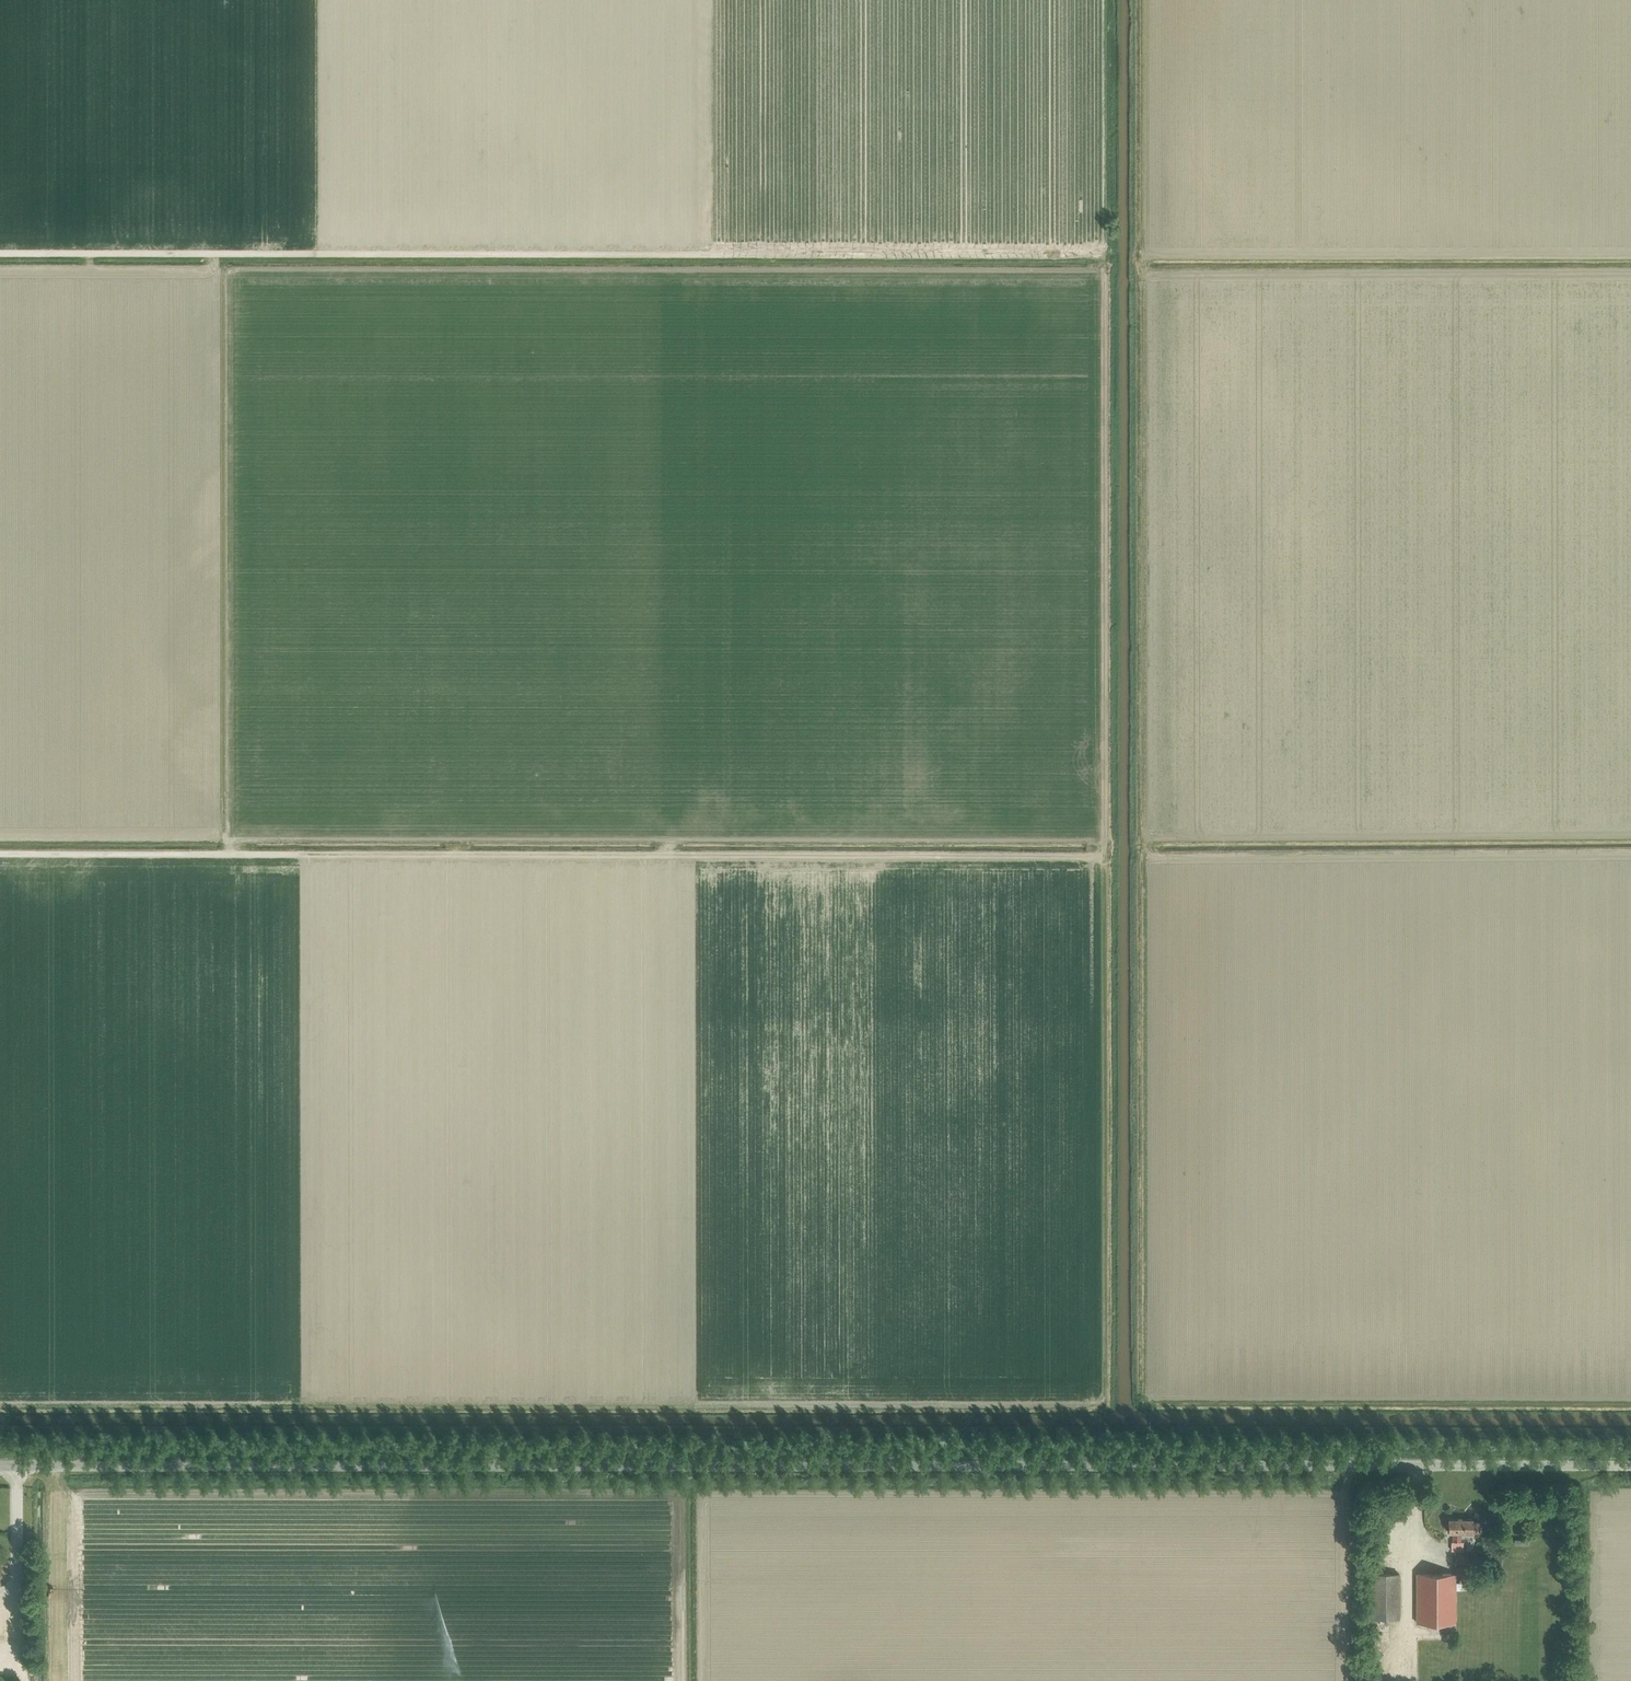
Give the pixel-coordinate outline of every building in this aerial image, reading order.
[(1473,1523),(1473,1520),(1449,1520),(1449,1533),(1453,1533),(1453,1542),(1460,1542),(1460,1533),(1479,1533),(1479,1523),(1473,1523)] [(1389,1574),(1389,1571),(1385,1571),(1385,1568),(1375,1568),(1375,1574),(1372,1574),(1372,1619),(1400,1619),(1400,1574),(1389,1574)] [(1417,1624),(1455,1624),(1455,1575),(1416,1575),(1417,1624)] [(1459,1575),(1459,1584),(1470,1584),(1470,1575),(1459,1575)]
